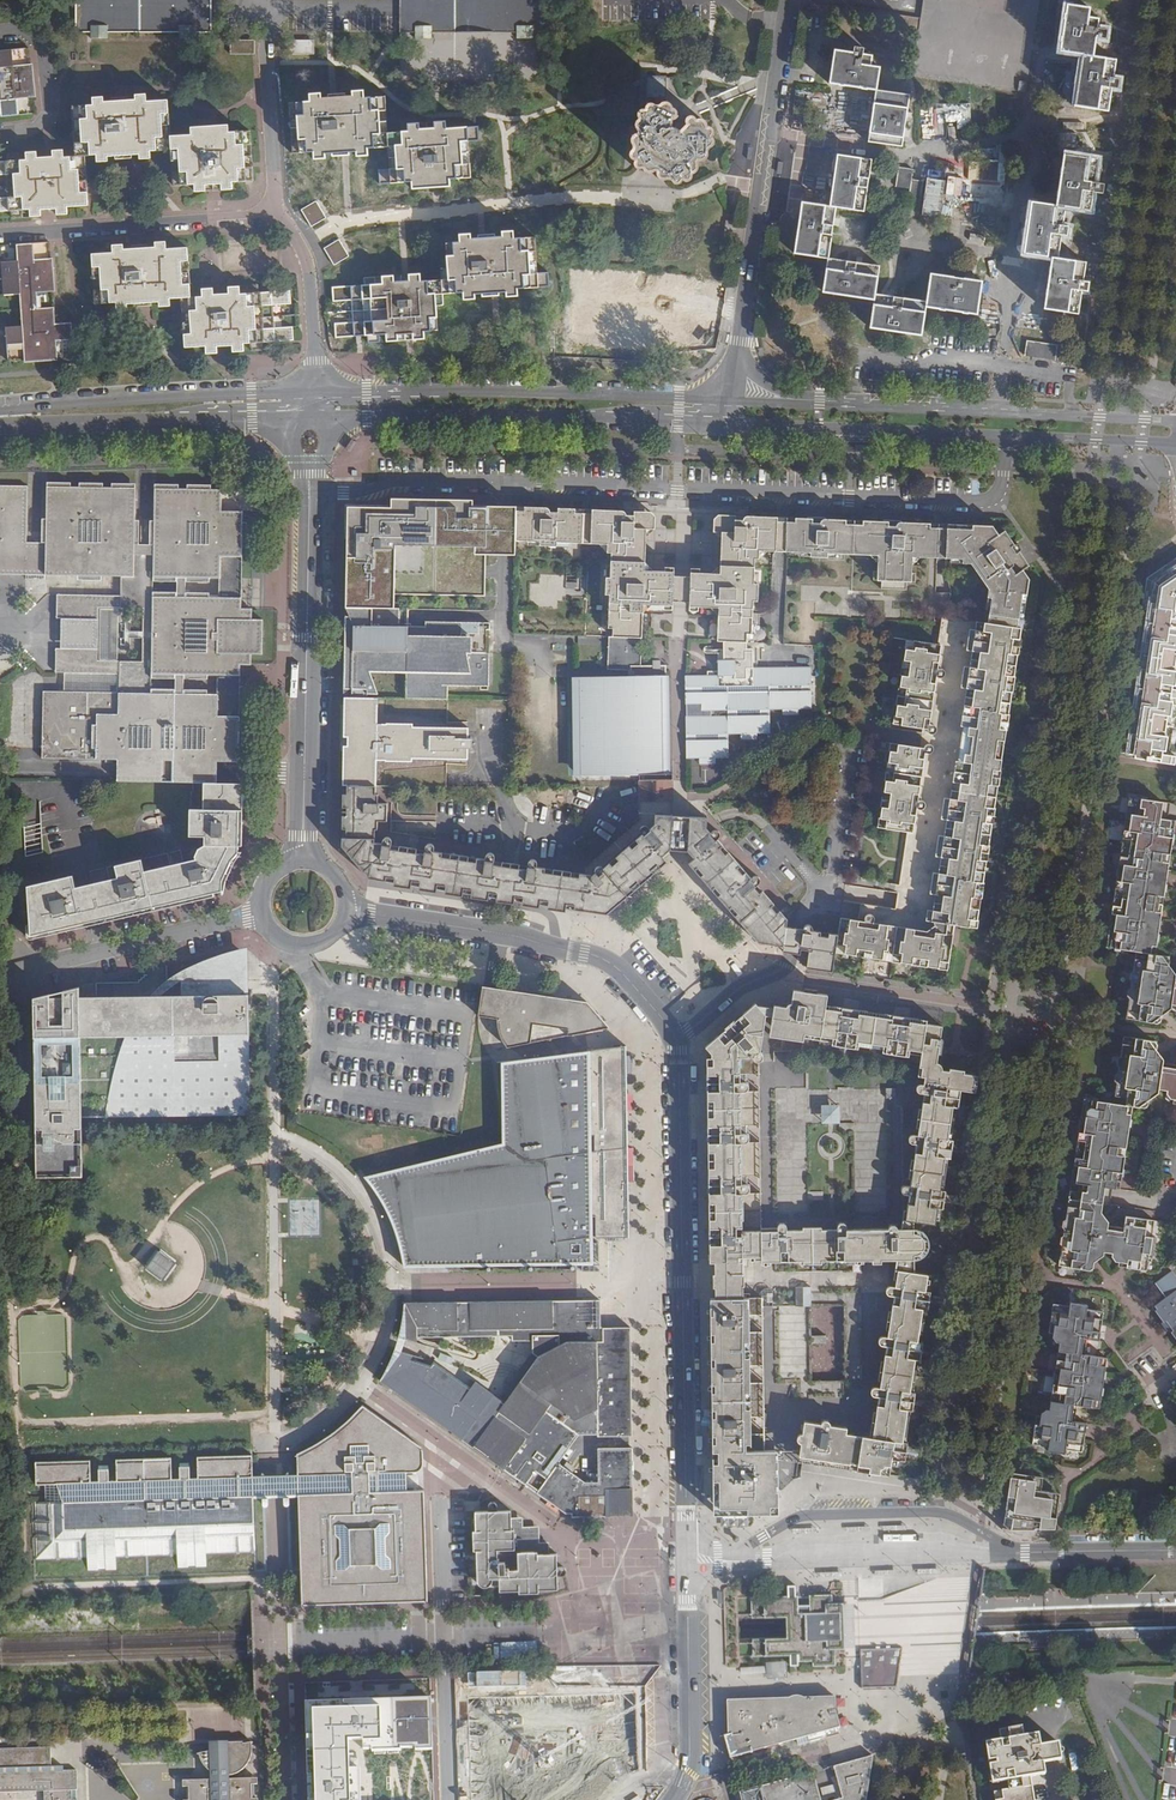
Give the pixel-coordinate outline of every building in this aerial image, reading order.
[(76,32),(91,33),(91,39),(108,39),(108,32),(179,32),(179,39),(196,39),(196,32),(212,32),(212,8),(211,0),(76,0),(76,32)] [(1089,8),(1066,5),(1060,52),(1082,55),(1074,106),(1107,111),(1111,88),(1117,89),(1119,80),(1112,78),(1115,60),(1092,56),(1095,37),(1104,39),(1106,30),(1097,28),(1098,19),(1088,17),(1089,8)] [(476,40),(476,32),(431,31),(431,38),(444,39),(444,44),(456,45),(456,39),(476,40)] [(231,40),(231,54),(246,54),(254,54),(255,40),(231,40)] [(314,40),(290,40),(290,55),(314,54),(314,40)] [(524,60),(533,54),(525,42),(516,48),(524,60)] [(830,83),(876,90),(880,68),(870,66),(872,55),(863,54),(863,49),(855,48),(854,53),(835,50),(830,83)] [(1,116),(36,113),(29,50),(0,53),(0,103),(1,116)] [(320,60),(299,60),(300,72),(301,74),(302,75),(303,76),(305,78),(307,78),(309,79),(311,79),(313,79),(314,78),(315,78),(317,77),(318,76),(319,75),(320,73),(320,72),(321,69),(320,60)] [(910,95),(876,90),(868,141),(902,146),(910,95)] [(388,147),(387,133),(381,133),(378,97),(364,98),(364,91),(353,92),(353,96),(335,97),(321,98),(321,94),(310,94),(310,102),(296,103),(296,108),(289,108),(293,153),(314,152),(314,159),(325,158),(325,153),(333,153),(349,152),(356,151),(356,156),(368,156),(368,148),(388,147)] [(254,181),(250,131),(230,132),(230,125),(191,127),(192,135),(170,137),(168,100),(147,101),(146,95),(135,95),(136,100),(104,102),(104,97),(93,99),(93,105),(72,107),(75,157),(64,158),(63,150),(52,151),(53,157),(37,158),(37,152),(26,152),(26,160),(19,160),(18,153),(7,154),(8,161),(0,162),(0,212),(11,211),(12,218),(23,218),(22,210),(30,210),(30,217),(41,217),(41,210),(56,209),(57,215),(68,215),(67,207),(88,205),(85,156),(96,155),(97,162),(108,162),(108,157),(139,154),(140,159),(151,158),(150,152),(171,150),(174,186),(194,185),(195,192),(233,189),(233,182),(254,181)] [(657,173),(659,178),(660,179),(662,179),(664,179),(669,180),(671,180),(672,181),(674,183),(675,184),(677,185),(680,185),(681,184),(683,181),(685,181),(687,181),(689,180),(691,179),(691,178),(692,176),(692,175),(696,171),(697,167),(696,164),(697,161),(702,161),(704,161),(705,159),(706,158),(706,156),(707,152),(709,150),(711,148),(713,145),(714,143),(713,141),(711,139),(711,137),(711,136),(712,134),(712,133),(712,130),(710,129),(708,128),(706,127),(705,126),(705,124),(703,122),(701,121),(696,121),(694,118),(691,117),(687,120),(677,119),(677,118),(676,116),(677,114),(676,112),(676,111),(674,110),(672,110),(672,108),(672,106),(670,105),(668,104),(666,104),(664,105),(661,106),(660,107),(655,106),(650,105),(648,106),(647,107),(646,108),(646,111),(644,112),(643,112),(640,112),(639,113),(638,115),(639,117),(639,120),(637,123),(637,125),(636,127),(636,128),(638,130),(639,132),(638,134),(636,135),(635,136),(633,138),(632,141),(632,144),(633,146),(633,148),(633,151),(632,152),(631,154),(631,156),(632,158),(633,160),(635,161),(635,164),(636,166),(637,168),(638,169),(640,169),(641,169),(642,169),(646,171),(648,173),(649,174),(650,174),(656,172),(657,173)] [(409,131),(387,133),(388,147),(390,170),(380,170),(381,183),(412,181),(412,188),(424,188),(423,182),(438,181),(438,187),(450,186),(450,179),(470,178),(468,140),(478,140),(477,126),(446,129),(446,122),(435,123),(435,127),(420,128),(420,124),(408,125),(409,131)] [(569,132),(555,138),(559,145),(572,139),(569,132)] [(794,254),(829,259),(836,207),(864,212),(872,161),(838,155),(830,206),(802,202),(794,254)] [(1097,159),(1063,155),(1055,206),(1031,202),(1024,253),(1052,258),(1044,308),(1077,313),(1081,290),(1087,292),(1088,282),(1082,281),(1085,263),(1057,258),(1060,235),(1067,236),(1068,227),(1062,225),(1065,207),(1089,211),(1092,192),(1101,194),(1103,184),(1093,182),(1097,159)] [(1007,167),(971,161),(969,174),(968,180),(952,177),(953,172),(938,170),(936,184),(935,189),(922,187),(923,182),(912,180),(913,170),(899,168),(896,187),(910,190),(910,195),(921,196),(918,217),(932,219),(932,215),(949,218),(952,204),(965,206),(966,202),(1001,207),(1007,167)] [(724,233),(737,235),(739,222),(726,221),(724,233)] [(517,288),(549,286),(548,272),(537,273),(535,237),(514,238),(514,231),(503,232),(503,236),(495,236),(479,238),(471,238),(471,234),(460,235),(460,242),(446,243),(448,279),(442,280),(443,293),(463,292),(464,299),(475,298),(475,293),(483,293),(498,292),(506,291),(507,296),(518,295),(517,288)] [(284,304),(282,291),(258,292),(258,286),(246,286),(247,293),(240,293),(240,286),(228,287),(228,293),(213,295),(213,288),(202,289),(202,297),(191,298),(188,248),(166,249),(166,242),(155,243),(155,248),(123,249),(123,245),(112,246),(113,253),(91,254),(95,304),(115,303),(116,310),(127,309),(127,304),(159,302),(159,307),(170,307),(169,299),(181,298),(185,347),(206,346),(207,354),(217,354),(217,347),(233,346),(233,352),(244,351),(244,343),(251,343),(252,351),(261,350),(261,342),(289,341),(287,327),(274,328),(273,305),(284,304)] [(53,259),(51,259),(50,243),(17,245),(18,261),(1,263),(4,296),(21,294),(23,327),(6,328),(8,362),(25,360),(25,363),(57,361),(57,358),(74,357),(72,323),(55,324),(53,292),(55,291),(53,259)] [(879,267),(829,259),(824,292),(826,292),(874,300),(870,328),(921,335),(925,307),(977,315),(982,281),(930,274),(926,302),(875,295),(879,267)] [(443,305),(443,293),(442,280),(421,281),(420,274),(409,274),(410,281),(405,281),(394,282),(394,276),(383,276),(383,284),(332,287),(333,301),(352,300),(353,322),(335,323),(336,337),(371,335),(371,341),(379,341),(378,334),(386,334),(387,340),(399,340),(398,333),(413,332),(414,339),(425,338),(424,331),(438,330),(437,306),(443,305)] [(1057,345),(1026,341),(1024,355),(1028,356),(1052,359),(1055,359),(1057,345)] [(54,672),(117,673),(117,693),(41,692),(40,760),(116,761),(116,782),(215,783),(215,762),(237,763),(238,664),(250,665),(250,655),(261,655),(260,652),(261,619),(251,619),(251,610),(239,609),(240,541),(248,541),(249,519),(243,519),(243,508),(223,508),(223,485),(212,485),(212,481),(189,481),(188,485),(180,485),(180,481),(157,481),(157,516),(151,516),(150,539),(140,539),(141,516),(136,515),(136,480),(112,479),(112,484),(104,484),(104,480),(80,480),(80,484),(71,484),(71,479),(48,479),(48,515),(42,515),(42,537),(28,537),(28,483),(0,482),(0,575),(119,577),(119,596),(56,595),(55,620),(60,620),(60,649),(55,649),(54,672)] [(516,539),(516,509),(494,508),(494,503),(457,502),(449,506),(446,501),(392,501),(389,506),(361,507),(347,521),(346,597),(350,598),(347,608),(409,610),(413,528),(452,530),(451,543),(494,545),(494,538),(516,539)] [(785,550),(787,521),(778,520),(777,517),(745,515),(745,519),(735,519),(735,515),(717,514),(713,517),(712,532),(720,532),(718,574),(690,573),(690,578),(682,577),(673,577),(673,572),(643,571),(645,529),(655,530),(656,517),(652,511),(634,511),(634,515),(625,514),(625,511),(592,509),(592,512),(574,512),(574,508),(557,508),(557,511),(548,510),(548,507),(522,505),(522,509),(516,509),(516,539),(515,540),(540,541),(540,545),(558,546),(558,542),(607,544),(607,555),(610,555),(609,578),(605,578),(605,596),(608,596),(607,629),(611,629),(611,636),(644,636),(642,606),(671,607),(672,602),(681,602),(688,602),(688,608),(716,609),(715,642),(721,643),(748,642),(767,645),(768,627),(752,626),(753,602),(755,602),(756,583),(753,583),(754,562),(757,561),(758,551),(787,553),(785,550)] [(794,521),(787,521),(785,550),(787,553),(807,554),(807,559),(825,560),(826,555),(875,558),(874,580),(879,580),(878,590),(904,592),(905,582),(908,582),(909,554),(960,557),(959,564),(972,565),(987,589),(985,599),(990,600),(988,614),(987,614),(986,623),(1016,628),(1017,619),(1021,620),(1028,579),(1021,569),(1027,565),(1004,530),(998,535),(992,525),(948,523),(947,527),(929,527),(929,523),(897,521),(897,525),(887,524),(887,521),(862,520),(862,524),(849,523),(849,519),(823,519),(822,522),(819,522),(813,521),(813,518),(794,517),(794,521)] [(1146,580),(1138,631),(1123,734),(1120,753),(1134,755),(1134,760),(1172,765),(1174,756),(1160,754),(1161,750),(1164,750),(1166,734),(1160,734),(1162,716),(1168,717),(1171,699),(1175,700),(1175,690),(1172,690),(1175,670),(1169,669),(1172,651),(1175,651),(1175,561),(1146,580)] [(347,608),(346,608),(349,618),(346,618),(344,698),(373,699),(373,695),(377,695),(369,673),(405,674),(405,699),(433,700),(444,701),(444,689),(486,690),(487,627),(425,625),(424,629),(408,628),(409,610),(347,608)] [(1018,641),(1020,628),(1016,628),(986,623),(976,622),(975,630),(969,629),(966,650),(971,651),(969,667),(963,666),(960,688),(966,689),(960,726),(967,727),(966,737),(971,737),(969,753),(964,753),(962,763),(955,762),(949,800),(944,799),(941,819),(946,820),(944,837),(938,836),(935,856),(940,857),(938,875),(932,875),(929,894),(935,895),(932,912),(927,911),(925,922),(930,923),(929,932),(872,923),(872,922),(872,920),(871,918),(870,917),(868,916),(867,916),(866,917),(864,918),(864,920),(864,922),(857,921),(841,919),(838,935),(837,943),(836,954),(946,971),(953,926),(968,928),(969,920),(976,921),(979,898),(972,897),(974,882),(981,883),(985,861),(978,860),(981,845),(987,846),(990,825),(984,824),(987,807),(993,808),(996,786),(990,784),(993,769),(999,770),(1000,758),(994,757),(997,741),(1003,742),(1005,730),(998,729),(1000,715),(1007,716),(1011,691),(1004,690),(1006,677),(1013,678),(1016,654),(1010,653),(1012,640),(1018,641)] [(631,679),(578,679),(579,775),(637,774),(637,782),(673,782),(673,774),(669,774),(669,664),(644,663),(644,636),(611,636),(609,636),(609,645),(606,645),(606,669),(631,669),(631,679)] [(940,644),(937,644),(907,639),(894,725),(921,729),(926,730),(926,731),(927,733),(928,734),(929,734),(931,734),(932,733),(933,732),(934,730),(933,729),(932,727),(930,726),(929,724),(935,685),(936,678),(938,678),(941,678),(942,676),(943,674),(943,672),(942,670),(941,668),(937,667),(940,644)] [(748,648),(748,642),(721,643),(721,662),(719,662),(719,671),(719,679),(708,679),(708,677),(687,677),(688,758),(698,758),(714,758),(730,758),(729,734),(739,734),(757,734),(770,734),(770,710),(783,710),(798,710),(813,710),(812,665),(755,666),(755,648),(748,648)] [(373,699),(344,698),(342,786),(346,786),(374,786),(426,787),(447,788),(448,761),(471,761),(471,750),(477,750),(478,738),(473,738),(473,729),(447,729),(448,701),(444,701),(433,700),(405,699),(373,699)] [(878,828),(906,832),(912,833),(916,809),(918,809),(920,809),(922,808),(922,806),(923,805),(922,804),(922,803),(921,802),(919,801),(917,801),(923,759),(924,754),(926,754),(927,754),(929,753),(930,752),(931,750),(930,749),(929,748),(929,747),(927,746),(926,746),(925,746),(924,747),(923,748),(922,750),(918,749),(891,745),(878,828)] [(805,967),(833,972),(836,954),(837,943),(838,935),(827,934),(826,938),(818,937),(819,932),(811,931),(810,929),(810,928),(810,927),(809,926),(808,925),(806,925),(805,925),(804,925),(804,926),(803,926),(802,928),(794,927),(785,926),(786,921),(777,911),(774,914),(769,909),(773,906),(760,892),(757,894),(752,888),(757,884),(758,883),(758,881),(757,879),(756,878),(755,877),(754,877),(753,877),(750,879),(743,872),(740,875),(736,870),(739,867),(732,859),(726,852),(723,855),(719,850),(722,847),(716,839),(717,837),(718,836),(719,835),(719,834),(718,833),(718,832),(717,831),(716,831),(715,831),(713,831),(712,831),(710,833),(705,827),(705,818),(700,818),(681,817),(672,816),(655,815),(654,825),(653,827),(650,824),(645,829),(644,827),(642,825),(639,825),(637,827),(637,830),(637,831),(639,834),(632,840),(634,843),(629,848),(627,845),(612,858),(615,861),(610,866),(607,863),(599,869),(594,867),(592,868),(591,870),(591,873),(592,877),(581,875),(577,874),(577,879),(548,875),(543,874),(544,870),(534,868),(534,865),(534,863),(533,861),(532,861),(530,860),(529,861),(527,862),(526,864),(525,870),(509,868),(491,865),(492,857),(492,855),(491,854),(490,854),(489,853),(487,853),(485,854),(484,856),(484,861),(474,859),(474,864),(440,858),(441,854),(431,853),(431,849),(430,847),(428,846),(427,846),(425,846),(424,847),(423,849),(422,855),(416,854),(389,850),(390,843),(389,842),(388,840),(386,839),(384,839),(382,839),(380,840),(379,843),(379,845),(373,844),(373,833),(377,833),(377,823),(385,823),(386,805),(377,804),(377,796),(374,796),(374,786),(346,786),(346,794),(342,794),(342,808),(345,808),(345,816),(342,816),(342,829),(345,829),(345,838),(341,838),(341,848),(369,880),(384,882),(385,878),(393,879),(393,883),(408,886),(409,882),(418,883),(418,887),(434,889),(434,886),(444,887),(443,891),(461,893),(461,890),(470,891),(470,895),(487,897),(487,894),(496,895),(495,898),(512,901),(513,898),(522,899),(521,902),(538,905),(539,902),(546,903),(546,906),(565,909),(565,905),(574,906),(573,910),(576,911),(597,914),(608,915),(665,864),(660,858),(669,851),(679,851),(686,852),(693,860),(689,863),(695,870),(697,868),(703,875),(700,877),(711,889),(714,886),(720,894),(717,896),(725,905),(729,909),(732,907),(738,914),(735,916),(759,943),(782,947),(782,952),(784,952),(790,953),(798,954),(799,949),(807,951),(805,967)] [(1173,981),(1174,974),(1162,955),(1153,954),(1173,820),(1167,819),(1169,805),(1127,799),(1106,947),(1135,951),(1133,971),(1129,972),(1128,980),(1131,982),(1130,989),(1128,989),(1127,989),(1126,997),(1128,1000),(1126,1018),(1159,1023),(1160,1017),(1161,1016),(1162,1007),(1168,1008),(1169,1004),(1175,1005),(1175,982),(1173,981)] [(235,858),(241,852),(242,811),(192,811),(191,836),(207,835),(207,846),(203,847),(201,849),(198,852),(197,856),(197,859),(145,872),(142,859),(116,866),(118,878),(76,888),(73,875),(29,885),(31,922),(30,934),(221,891),(222,882),(223,879),(226,873),(228,867),(230,864),(233,860),(235,858)] [(91,883),(111,878),(108,867),(88,872),(91,883)] [(64,991),(64,1000),(49,1000),(49,995),(33,999),(33,1007),(34,1178),(84,1178),(82,1130),(82,1120),(172,1120),(249,1119),(248,1041),(247,983),(247,962),(237,949),(217,954),(210,957),(203,960),(195,964),(185,969),(179,973),(173,976),(168,979),(163,983),(159,986),(154,990),(149,996),(145,1001),(142,1006),(136,1014),(80,1014),(79,988),(64,991)] [(493,988),(481,986),(480,993),(477,1016),(496,1018),(498,1025),(500,1033),(502,1039),(505,1045),(507,1048),(530,1043),(533,1023),(567,1028),(566,1036),(609,1027),(587,1001),(493,988)] [(973,1091),(975,1076),(963,1074),(948,1072),(940,1071),(937,1070),(938,1063),(935,1061),(940,1027),(934,1026),(923,1024),(924,1021),(827,1006),(829,995),(794,989),(792,1004),(791,1004),(790,1005),(788,1006),(788,1008),(774,1006),(774,1008),(772,1019),(770,1035),(804,1040),(805,1034),(836,1039),(835,1043),(838,1044),(849,1045),(852,1046),(853,1041),(884,1046),(883,1050),(888,1051),(897,1052),(901,1053),(902,1049),(917,1052),(919,1052),(915,1074),(923,1075),(922,1083),(921,1084),(920,1084),(918,1085),(918,1086),(917,1088),(918,1090),(919,1091),(920,1093),(924,1093),(922,1103),(921,1111),(919,1110),(917,1126),(918,1127),(917,1135),(914,1134),(912,1134),(910,1135),(909,1137),(908,1140),(910,1142),(912,1143),(916,1143),(915,1152),(917,1152),(916,1160),(914,1160),(912,1160),(909,1177),(913,1177),(912,1186),(910,1185),(906,1185),(904,1185),(902,1186),(901,1187),(900,1189),(900,1191),(901,1193),(902,1194),(908,1196),(905,1212),(904,1220),(910,1221),(937,1225),(939,1209),(942,1209),(942,1207),(944,1194),(945,1191),(942,1191),(948,1156),(950,1157),(950,1153),(952,1142),(953,1139),(950,1139),(955,1107),(957,1108),(960,1089),(973,1091)] [(712,1445),(713,1517),(778,1516),(777,1460),(777,1454),(777,1453),(764,1454),(764,1436),(747,1437),(747,1419),(763,1419),(763,1385),(747,1385),(747,1367),(763,1367),(763,1333),(747,1333),(747,1317),(762,1316),(762,1298),(743,1299),(743,1281),(742,1275),(742,1258),(757,1258),(762,1258),(762,1261),(801,1261),(801,1263),(819,1263),(819,1261),(850,1261),(850,1262),(864,1262),(864,1261),(869,1261),(869,1262),(879,1262),(879,1260),(895,1260),(911,1260),(915,1259),(918,1256),(921,1254),(924,1250),(925,1246),(925,1241),(923,1236),(921,1233),(917,1231),(914,1230),(910,1229),(905,1229),(900,1229),(894,1229),(894,1225),(894,1223),(892,1221),(891,1221),(888,1221),(886,1222),(885,1225),(884,1229),(844,1230),(844,1226),(843,1223),(841,1222),(839,1222),(838,1222),(836,1222),(835,1225),(835,1229),(820,1230),(819,1227),(800,1228),(800,1230),(784,1231),(784,1226),(782,1224),(781,1223),(779,1223),(777,1224),(776,1226),(776,1228),(776,1231),(763,1231),(762,1231),(761,1193),(749,1193),(751,1190),(750,1187),(749,1185),(747,1184),(742,1185),(742,1177),(761,1176),(761,1171),(760,1141),(742,1141),(747,1140),(748,1139),(749,1136),(749,1133),(748,1133),(746,1132),(741,1132),(741,1124),(760,1124),(760,1090),(744,1090),(747,1089),(749,1088),(749,1086),(749,1083),(747,1082),(745,1081),(741,1081),(741,1074),(759,1074),(759,1060),(761,1060),(763,1059),(764,1057),(765,1054),(764,1052),(763,1051),(761,1050),(766,1018),(766,1017),(758,1005),(757,1004),(755,1002),(705,1046),(707,1049),(708,1134),(709,1212),(710,1263),(714,1263),(714,1273),(712,1274),(712,1281),(712,1287),(714,1288),(714,1300),(710,1300),(711,1405),(712,1445)] [(767,1007),(758,1005),(766,1017),(766,1018),(768,1018),(772,1019),(774,1008),(767,1007)] [(533,1023),(530,1043),(566,1036),(567,1028),(533,1023)] [(1171,1068),(1161,1067),(1162,1060),(1161,1059),(1156,1049),(1157,1041),(1123,1037),(1121,1055),(1118,1056),(1117,1063),(1119,1065),(1118,1072),(1115,1073),(1114,1080),(1116,1081),(1117,1082),(1114,1102),(1084,1098),(1060,1265),(1093,1270),(1094,1261),(1103,1255),(1104,1250),(1112,1252),(1112,1255),(1115,1260),(1119,1261),(1118,1266),(1147,1270),(1155,1220),(1125,1216),(1123,1231),(1107,1228),(1108,1223),(1102,1211),(1105,1187),(1119,1190),(1132,1105),(1146,1107),(1147,1098),(1157,1092),(1158,1088),(1167,1089),(1166,1093),(1168,1097),(1172,1098),(1171,1102),(1175,1102),(1175,1069),(1171,1068)] [(627,1076),(626,1046),(589,1050),(589,1067),(590,1139),(625,1129),(624,1076),(627,1076)] [(590,1139),(589,1067),(589,1050),(559,1054),(512,1060),(501,1062),(497,1062),(498,1072),(499,1080),(502,1102),(502,1107),(502,1124),(502,1145),(365,1174),(372,1183),(376,1189),(381,1198),(386,1208),(394,1226),(395,1229),(398,1239),(401,1248),(402,1256),(404,1267),(408,1267),(593,1265),(593,1252),(592,1238),(592,1217),(591,1154),(590,1139)] [(840,1105),(823,1105),(824,1122),(841,1121),(840,1105)] [(625,1144),(625,1129),(590,1139),(591,1154),(625,1144)] [(950,1153),(963,1155),(965,1144),(952,1142),(950,1153)] [(598,1238),(627,1237),(625,1144),(591,1154),(592,1217),(596,1217),(596,1238),(598,1238)] [(942,1207),(955,1209),(957,1196),(944,1194),(942,1207)] [(289,1237),(320,1236),(319,1199),(296,1200),(297,1230),(289,1230),(289,1237)] [(901,1223),(900,1229),(905,1229),(910,1229),(910,1225),(910,1221),(904,1220),(905,1212),(903,1212),(901,1223)] [(165,1282),(177,1262),(157,1249),(144,1270),(165,1282)] [(911,1260),(895,1260),(894,1267),(894,1271),(911,1274),(911,1268),(911,1260)] [(797,1463),(805,1465),(888,1477),(890,1466),(895,1467),(896,1461),(903,1462),(904,1458),(905,1447),(906,1444),(903,1444),(908,1410),(910,1410),(911,1407),(913,1397),(913,1394),(910,1393),(916,1359),(918,1359),(918,1356),(920,1345),(921,1343),(918,1342),(923,1309),(925,1310),(926,1307),(928,1296),(928,1292),(925,1292),(927,1280),(926,1279),(926,1276),(914,1274),(914,1275),(911,1274),(894,1271),(892,1279),(894,1279),(893,1287),(891,1287),(888,1286),(885,1288),(884,1291),(885,1293),(887,1295),(892,1296),(889,1312),(887,1312),(884,1330),(886,1330),(885,1338),(881,1337),(878,1340),(878,1342),(880,1346),(884,1346),(881,1362),(880,1362),(877,1381),(879,1381),(878,1388),(874,1388),(870,1388),(869,1391),(869,1394),(872,1396),(876,1397),(874,1413),(872,1413),(868,1439),(861,1437),(853,1436),(853,1432),(844,1431),(844,1428),(827,1425),(828,1421),(819,1419),(818,1424),(803,1422),(801,1434),(799,1435),(797,1436),(796,1440),(797,1443),(800,1444),(798,1454),(797,1463)] [(1171,1272),(1154,1285),(1164,1299),(1154,1307),(1164,1321),(1160,1324),(1166,1332),(1172,1328),(1174,1331),(1171,1333),(1175,1340),(1175,1278),(1171,1272)] [(809,1287),(799,1287),(799,1305),(809,1306),(809,1287)] [(926,1307),(940,1309),(942,1298),(928,1296),(926,1307)] [(507,1385),(579,1436),(597,1436),(597,1438),(633,1437),(632,1421),(631,1362),(631,1329),(631,1327),(604,1328),(600,1324),(600,1312),(600,1299),(404,1304),(405,1338),(417,1343),(418,1339),(497,1338),(512,1338),(512,1342),(532,1341),(532,1354),(507,1385)] [(1055,1378),(1053,1393),(1051,1407),(1038,1406),(1033,1444),(1048,1446),(1048,1450),(1065,1453),(1066,1449),(1082,1451),(1086,1423),(1071,1421),(1073,1404),(1099,1408),(1106,1357),(1081,1354),(1083,1338),(1099,1340),(1103,1311),(1087,1309),(1088,1304),(1070,1302),(1069,1307),(1053,1304),(1049,1334),(1054,1335),(1055,1341),(1060,1342),(1055,1378)] [(842,1381),(841,1304),(811,1305),(812,1382),(842,1381)] [(918,1356),(932,1359),(934,1348),(920,1345),(918,1356)] [(400,1352),(380,1380),(468,1443),(537,1493),(558,1465),(579,1436),(507,1385),(499,1397),(477,1382),(473,1388),(435,1361),(431,1366),(410,1359),(413,1355),(400,1352)] [(1150,1385),(1162,1373),(1156,1367),(1144,1378),(1150,1385)] [(1044,1392),(1053,1393),(1055,1378),(1046,1377),(1044,1392)] [(911,1407),(925,1409),(926,1399),(913,1397),(911,1407)] [(299,1493),(302,1570),(302,1604),(427,1600),(424,1509),(424,1488),(406,1488),(406,1485),(405,1474),(405,1471),(420,1470),(423,1468),(423,1459),(421,1454),(420,1450),(417,1445),(414,1441),(362,1404),(358,1409),(351,1417),(343,1424),(336,1430),(331,1434),(326,1437),(322,1440),(316,1443),(314,1445),(308,1448),(306,1449),(301,1451),(297,1452),(298,1474),(286,1475),(287,1493),(285,1493),(285,1500),(286,1501),(287,1502),(288,1502),(290,1501),(290,1499),(290,1493),(299,1493)] [(905,1447),(904,1458),(917,1460),(919,1449),(905,1447)] [(585,1482),(558,1465),(537,1493),(566,1514),(569,1514),(573,1513),(573,1517),(607,1517),(614,1515),(619,1513),(623,1511),(626,1508),(628,1506),(629,1504),(630,1502),(631,1501),(632,1497),(633,1493),(634,1489),(633,1448),(597,1450),(598,1482),(585,1482)] [(146,1575),(251,1572),(256,1571),(253,1494),(263,1494),(263,1501),(264,1502),(266,1503),(267,1502),(268,1500),(268,1494),(266,1494),(265,1475),(253,1475),(252,1453),(206,1455),(207,1477),(171,1478),(171,1456),(118,1458),(118,1479),(83,1480),(82,1459),(37,1460),(41,1579),(146,1575)] [(777,1454),(777,1460),(791,1462),(797,1463),(798,1454),(791,1454),(777,1454)] [(405,1474),(406,1485),(414,1485),(413,1479),(413,1473),(405,1474)] [(266,1494),(268,1494),(285,1493),(287,1493),(286,1475),(265,1475),(266,1494)] [(1016,1517),(1014,1528),(1022,1528),(1037,1529),(1037,1527),(1058,1528),(1059,1516),(1053,1516),(1055,1497),(1036,1495),(1038,1478),(1013,1476),(1009,1504),(1007,1516),(1016,1517)] [(482,1585),(485,1589),(489,1589),(494,1585),(494,1579),(502,1578),(502,1591),(519,1591),(519,1594),(538,1594),(538,1590),(555,1589),(555,1578),(557,1578),(562,1578),(565,1576),(565,1570),(556,1570),(556,1558),(549,1558),(549,1548),(538,1548),(537,1533),(523,1533),(523,1528),(523,1523),(509,1524),(509,1516),(499,1516),(499,1510),(497,1507),(493,1506),(489,1509),(489,1516),(479,1516),(479,1535),(477,1535),(477,1536),(477,1551),(482,1551),(482,1585)] [(1007,1516),(1005,1528),(1014,1528),(1016,1517),(1007,1516)] [(842,1627),(842,1604),(832,1604),(832,1595),(809,1596),(809,1613),(803,1613),(797,1613),(797,1597),(795,1597),(795,1587),(787,1587),(787,1597),(771,1597),(769,1597),(767,1597),(764,1598),(760,1598),(756,1598),(750,1598),(750,1619),(785,1618),(786,1623),(786,1635),(786,1640),(752,1640),(753,1658),(789,1657),(789,1667),(798,1667),(798,1662),(812,1662),(812,1665),(834,1665),(834,1650),(843,1650),(842,1627)] [(861,1668),(861,1687),(895,1687),(900,1650),(861,1651),(861,1668)] [(766,1675),(786,1675),(786,1661),(766,1662),(766,1667),(766,1675)] [(766,1667),(741,1667),(741,1676),(766,1675),(766,1667)] [(605,1799),(657,1799),(671,1784),(654,1777),(651,1759),(645,1765),(626,1757),(628,1753),(617,1695),(554,1707),(550,1683),(521,1688),(526,1717),(479,1725),(483,1716),(475,1712),(478,1729),(468,1730),(476,1776),(484,1766),(482,1752),(488,1750),(493,1773),(452,1781),(481,1793),(482,1799),(604,1799),(605,1799)] [(304,1699),(307,1799),(362,1799),(359,1767),(348,1767),(349,1739),(362,1738),(363,1748),(432,1748),(430,1695),(304,1699)] [(792,1697),(726,1699),(727,1734),(724,1735),(730,1759),(753,1754),(753,1749),(809,1736),(823,1732),(826,1732),(839,1729),(841,1728),(838,1718),(834,1719),(831,1710),(836,1708),(837,1696),(792,1697)] [(490,1708),(462,1716),(466,1731),(494,1723),(490,1708)] [(1040,1799),(1039,1799),(1037,1798),(1036,1798),(1034,1799),(1031,1775),(1043,1773),(1042,1761),(1039,1742),(1037,1729),(1021,1731),(1020,1722),(1005,1724),(1006,1733),(1007,1742),(1000,1743),(999,1735),(984,1737),(990,1781),(1006,1779),(1008,1787),(1001,1788),(1002,1797),(995,1798),(995,1799),(1040,1799)] [(839,1729),(826,1732),(827,1737),(840,1735),(839,1729)] [(823,1732),(809,1736),(810,1742),(825,1738),(823,1732)] [(1007,1742),(1006,1733),(999,1734),(999,1735),(1000,1743),(1007,1742)] [(1039,1742),(1042,1761),(1049,1760),(1060,1759),(1057,1739),(1045,1741),(1039,1742)] [(213,1744),(213,1753),(243,1746),(243,1743),(213,1744)] [(254,1799),(253,1786),(253,1780),(231,1781),(231,1780),(231,1779),(231,1778),(231,1777),(233,1775),(240,1772),(242,1770),(244,1768),(246,1766),(248,1763),(250,1760),(252,1757),(253,1754),(254,1752),(254,1749),(254,1746),(252,1744),(243,1746),(213,1753),(204,1755),(205,1759),(207,1762),(210,1765),(212,1767),(214,1768),(214,1771),(214,1781),(187,1782),(188,1799),(254,1799)] [(78,1787),(77,1772),(65,1772),(65,1768),(51,1768),(50,1748),(0,1750),(0,1791),(50,1789),(50,1799),(72,1799),(72,1787),(78,1787)] [(871,1756),(832,1767),(841,1798),(832,1799),(865,1799),(871,1756)] [(812,1772),(738,1792),(740,1799),(819,1799),(812,1772)]
